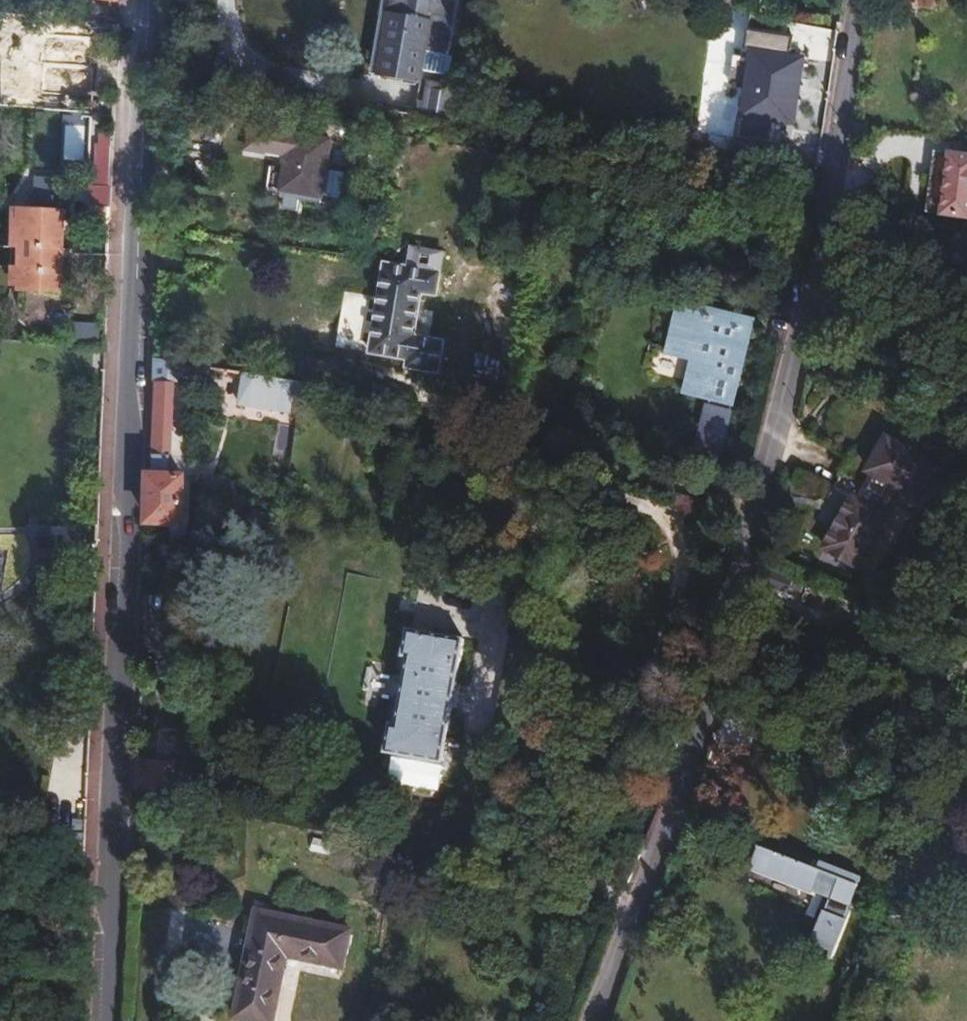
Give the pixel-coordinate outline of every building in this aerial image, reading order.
[(389,0),(382,0),(371,77),(379,78),(389,0)] [(454,8),(394,0),(389,0),(379,78),(420,84),(415,118),(450,124),(454,90),(441,88),(445,63),(447,63),(454,8)] [(933,0),(898,0),(897,2),(931,9),(933,0)] [(791,126),(802,63),(779,59),(785,24),(758,19),(742,117),(739,116),(735,140),(769,146),(773,123),(791,126)] [(93,37),(95,24),(56,21),(55,34),(93,37)] [(312,206),(321,144),(282,138),(274,194),(295,197),(294,204),(312,206)] [(951,155),(935,152),(932,168),(949,171),(951,155)] [(932,168),(926,208),(966,214),(966,157),(951,155),(949,171),(932,168)] [(57,294),(61,216),(20,214),(17,293),(57,294)] [(412,339),(421,295),(434,298),(438,276),(384,268),(368,355),(407,362),(405,371),(434,376),(440,344),(412,339)] [(736,347),(742,322),(721,317),(720,321),(678,310),(666,353),(690,359),(687,370),(692,371),(686,394),(702,398),(701,401),(723,407),(724,403),(728,404),(731,394),(735,395),(743,363),(739,361),(742,349),(736,347)] [(170,468),(174,383),(182,388),(203,390),(209,385),(212,372),(153,362),(146,522),(179,524),(182,519),(184,478),(158,477),(159,467),(170,468)] [(291,408),(295,386),(247,378),(243,400),(291,408)] [(841,463),(835,473),(880,499),(886,488),(908,501),(927,470),(878,442),(860,474),(841,463)] [(880,499),(835,473),(826,489),(845,500),(836,514),(833,512),(827,517),(819,530),(820,535),(823,537),(816,549),(849,569),(878,518),(871,514),(880,499)] [(756,566),(751,587),(783,601),(791,580),(756,566)] [(441,739),(461,646),(409,635),(401,668),(407,669),(393,729),(441,739)] [(435,765),(441,739),(393,729),(387,727),(381,752),(435,765)] [(181,796),(183,770),(135,765),(134,790),(181,796)] [(774,838),(768,853),(798,864),(803,850),(774,838)] [(768,853),(757,849),(749,870),(811,895),(814,887),(820,873),(798,864),(768,853)] [(820,873),(814,887),(842,898),(844,894),(848,884),(820,873)] [(859,899),(862,889),(848,884),(844,894),(859,899)] [(254,916),(232,1019),(243,1020),(272,1020),(286,960),(339,972),(347,936),(254,916)] [(855,925),(840,918),(826,956),(841,962),(855,925)]
